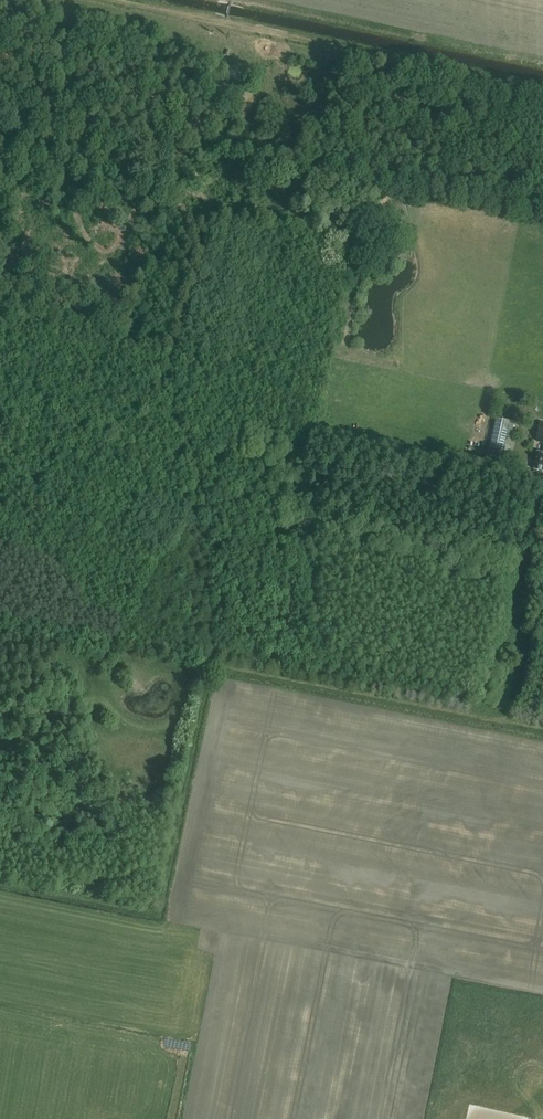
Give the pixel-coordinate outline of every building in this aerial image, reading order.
[(403,122),(390,125),(395,142),(406,139),(404,133),(406,133),(403,122)] [(507,452),(514,423),(498,419),(491,449),(507,452)] [(542,453),(539,452),(538,452),(538,453),(535,469),(534,470),(536,470),(542,471),(542,451),(542,453)]
